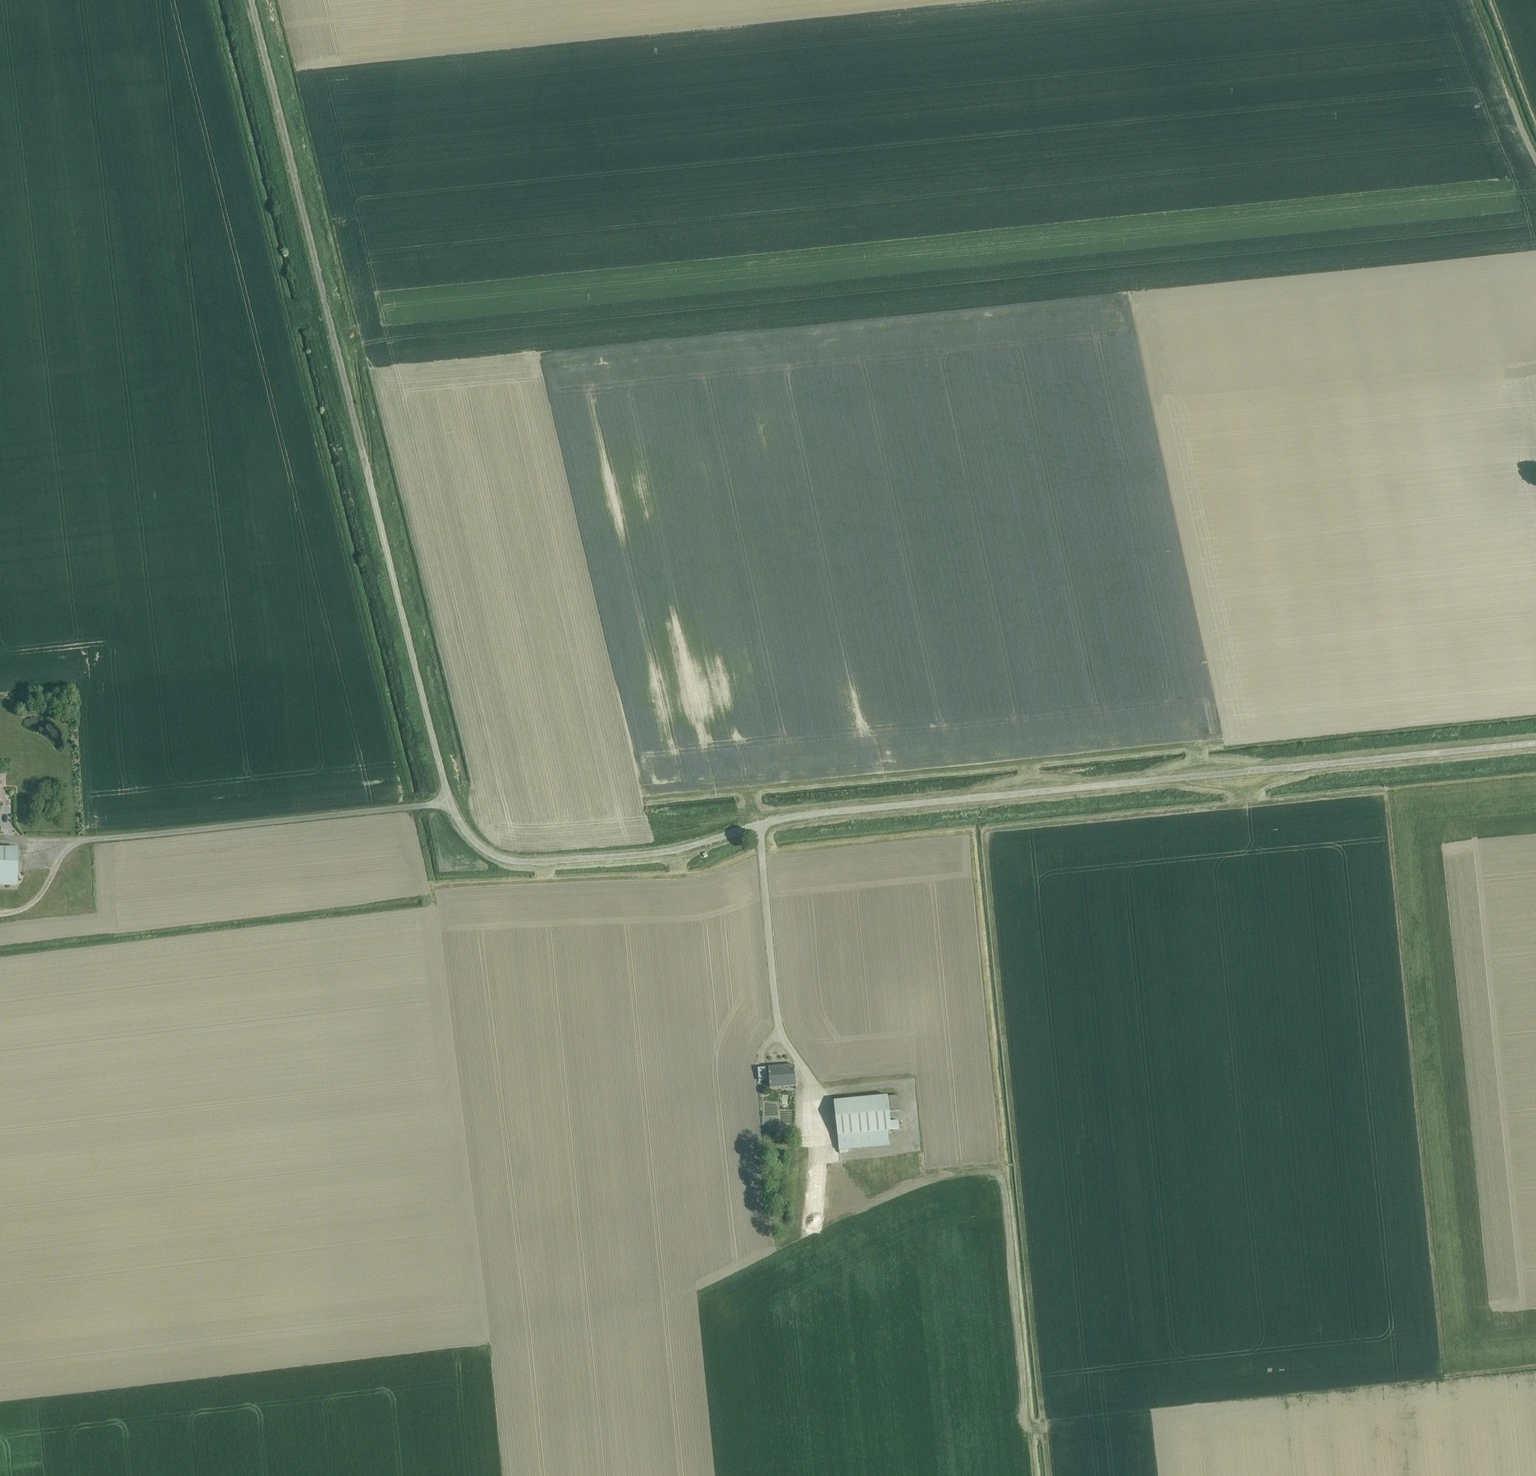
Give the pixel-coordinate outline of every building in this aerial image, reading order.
[(18,849),(0,849),(0,886),(17,887),(18,849)] [(769,1068),(770,1088),(797,1086),(795,1066),(769,1068)] [(758,1069),(759,1081),(767,1081),(767,1068),(758,1069)] [(892,1130),(891,1121),(890,1111),(888,1096),(888,1095),(834,1101),(838,1135),(868,1132),(892,1130)] [(898,1095),(888,1096),(890,1111),(900,1110),(898,1095)] [(899,1120),(891,1121),(892,1130),(899,1129),(899,1120)] [(869,1148),(868,1132),(838,1135),(839,1151),(869,1148)]
